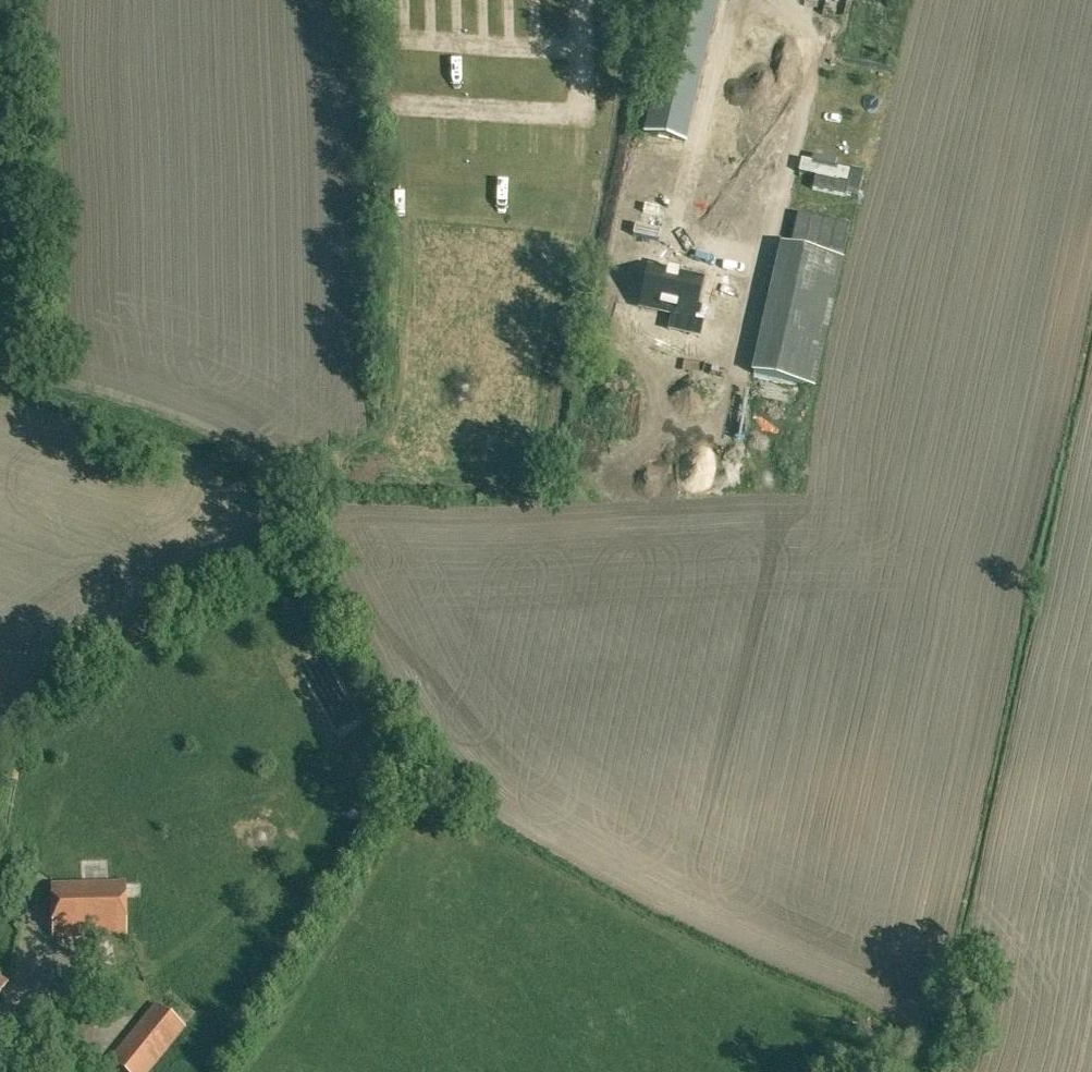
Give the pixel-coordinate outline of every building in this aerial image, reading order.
[(646,131),(684,139),(715,0),(675,0),(646,131)] [(734,28),(706,207),(710,207),(711,199),(733,203),(760,32),(734,28)] [(862,161),(798,147),(795,160),(814,164),(811,177),(856,187),(862,161)] [(795,218),(790,243),(841,255),(846,229),(795,218)] [(649,267),(641,305),(694,317),(702,278),(649,267)] [(54,884),(55,936),(126,934),(124,882),(54,884)] [(153,1070),(186,1028),(156,1004),(111,1060),(126,1071),(146,1071),(150,1067),(153,1070)]
